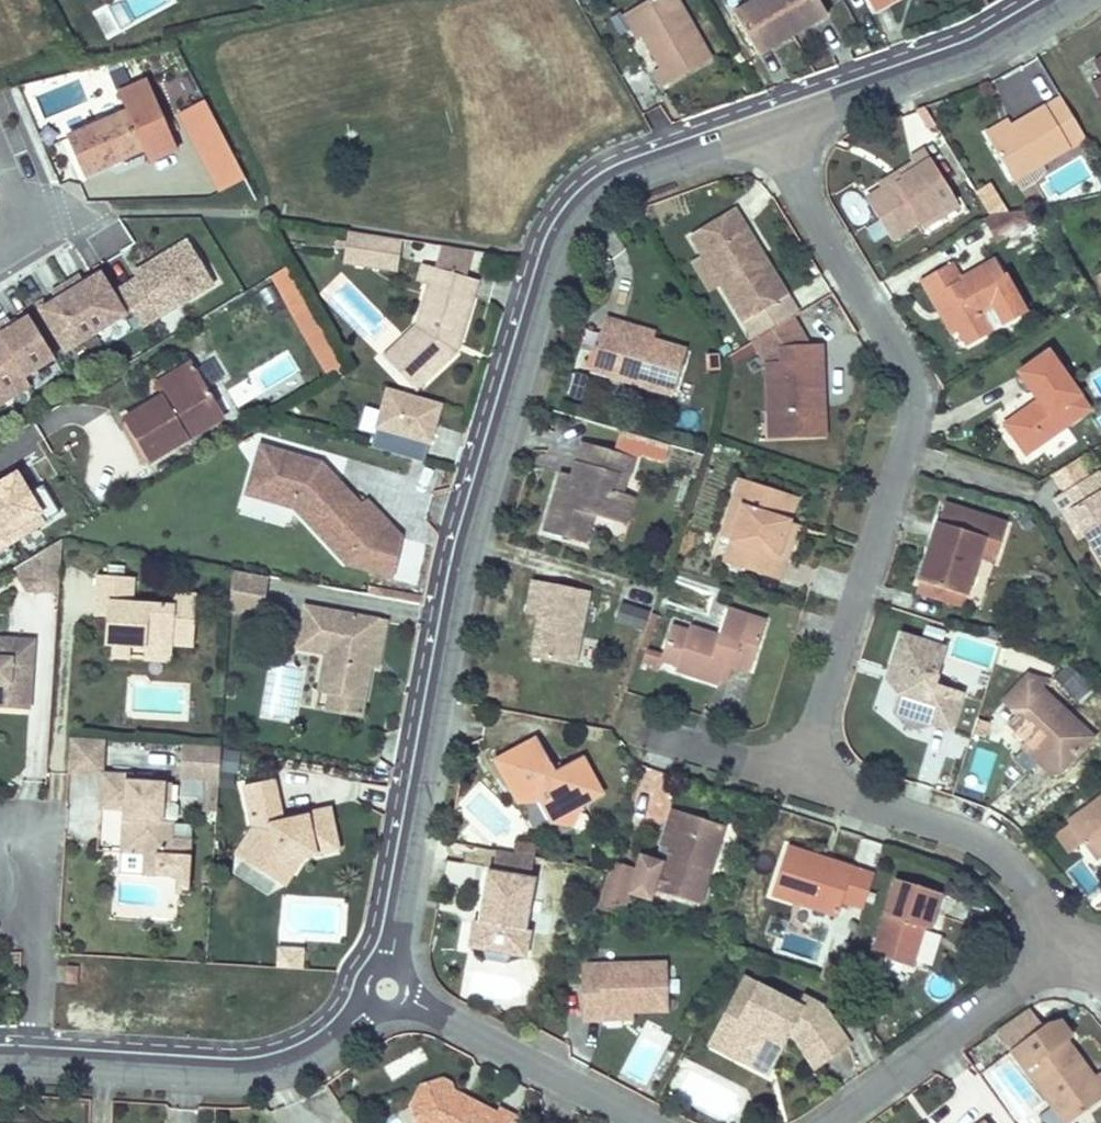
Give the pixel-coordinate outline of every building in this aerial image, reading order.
[(629,12),(643,35),(660,66),(655,70),(664,86),(711,59),(677,0),(649,0),(629,12)] [(749,3),(734,12),(759,54),(827,14),(819,0),(754,0),(749,3)] [(875,12),(897,0),(868,0),(875,12)] [(125,31),(112,3),(94,11),(107,39),(125,31)] [(643,35),(629,12),(624,15),(637,39),(643,35)] [(1100,98),(1100,76),(1091,81),(1100,98)] [(128,112),(67,139),(83,175),(143,149),(148,160),(177,148),(148,80),(119,93),(128,112)] [(1011,127),(989,140),(1012,180),(1084,138),(1062,98),(1011,127)] [(250,174),(211,99),(187,112),(225,187),(250,174)] [(924,105),(916,108),(927,127),(934,123),(924,105)] [(985,133),(989,140),(1011,127),(1007,120),(985,133)] [(885,193),(882,188),(867,198),(892,239),(920,222),(955,200),(925,150),(908,159),(911,163),(914,168),(900,177),(903,182),(885,193)] [(911,163),(879,183),(882,188),(885,193),(903,182),(900,177),(914,168),(911,163)] [(983,189),(975,193),(988,215),(997,213),(983,189)] [(955,200),(920,222),(923,229),(960,207),(955,200)] [(988,215),(982,218),(997,242),(1009,235),(1033,221),(1024,206),(997,213),(988,215)] [(734,211),(691,238),(702,255),(720,284),(753,338),(795,312),(734,211)] [(1033,221),(1009,235),(1012,240),(1036,226),(1033,221)] [(350,229),(345,257),(400,265),(404,237),(350,229)] [(190,241),(136,272),(140,279),(163,317),(217,286),(190,241)] [(720,284),(702,255),(691,261),(709,290),(720,284)] [(1004,323),(1024,311),(994,258),(959,279),(951,265),(933,276),(941,290),(936,293),(958,328),(968,345),(991,331),(980,312),(993,304),(1004,323)] [(425,379),(458,348),(474,293),(464,290),(469,273),(425,260),(420,278),(430,281),(418,323),(406,335),(416,345),(403,356),(425,379)] [(289,264),(275,273),(290,299),(304,291),(289,264)] [(469,273),(464,290),(474,293),(479,277),(469,273)] [(126,315),(101,274),(85,283),(80,276),(66,284),(96,333),(126,315)] [(941,290),(933,276),(921,283),(952,332),(958,328),(936,293),(941,290)] [(163,317),(140,279),(123,289),(146,327),(163,317)] [(96,333),(66,284),(52,293),(57,301),(41,310),(66,352),(96,333)] [(304,291),(290,299),(299,316),(314,307),(304,291)] [(626,322),(608,316),(598,350),(614,355),(609,373),(674,393),(687,351),(654,341),(623,331),(626,322)] [(30,317),(14,327),(9,319),(0,324),(0,336),(25,377),(55,358),(30,317)] [(623,331),(654,341),(657,331),(626,322),(623,331)] [(343,368),(321,328),(307,335),(329,376),(343,368)] [(416,345),(406,335),(386,353),(417,387),(425,379),(403,356),(416,345)] [(0,336),(0,405),(30,386),(25,377),(0,336)] [(812,434),(809,363),(818,363),(816,345),(777,347),(777,361),(764,362),(767,436),(812,434)] [(1037,408),(1033,403),(1005,423),(1026,454),(1088,410),(1048,352),(1019,371),(1038,399),(1042,405),(1037,408)] [(158,385),(164,397),(200,376),(193,363),(158,385)] [(818,363),(809,363),(812,434),(821,434),(818,363)] [(200,376),(164,397),(124,421),(148,462),(225,417),(200,376)] [(444,407),(387,391),(375,433),(432,449),(444,407)] [(1038,399),(1033,403),(1037,408),(1042,405),(1038,399)] [(595,513),(615,519),(623,492),(623,491),(616,489),(620,473),(630,476),(636,455),(584,440),(576,465),(581,467),(579,474),(563,470),(546,529),(587,541),(595,513)] [(323,463),(262,445),(258,460),(272,475),(267,490),(298,499),(296,506),(335,547),(344,538),(358,554),(349,562),(391,574),(400,533),(368,499),(362,504),(337,477),(331,483),(320,471),(323,463)] [(1071,459),(1050,472),(1062,492),(1083,479),(1071,459)] [(296,506),(298,499),(267,490),(272,475),(258,460),(249,492),(296,506)] [(337,477),(323,463),(320,471),(331,483),(337,477)] [(1063,515),(1069,511),(1084,535),(1100,563),(1100,475),(1086,484),(1083,479),(1062,492),(1052,497),(1063,515)] [(739,479),(731,504),(742,507),(732,539),(724,562),(781,580),(789,557),(779,554),(789,522),(797,497),(739,479)] [(615,519),(629,523),(636,496),(623,492),(615,519)] [(731,504),(721,535),(732,539),(742,507),(731,504)] [(942,504),(918,580),(964,595),(977,555),(993,560),(1005,525),(942,504)] [(1069,511),(1063,515),(1078,539),(1084,535),(1069,511)] [(789,522),(779,554),(789,557),(799,525),(789,522)] [(62,539),(61,538),(17,565),(30,586),(35,586),(59,588),(62,539)] [(358,554),(344,538),(335,547),(349,562),(358,554)] [(269,577),(231,570),(229,609),(262,614),(269,577)] [(98,574),(97,601),(119,603),(118,616),(110,615),(110,617),(109,644),(116,644),(115,651),(118,657),(126,657),(131,651),(131,645),(147,646),(148,642),(173,643),(194,645),(197,594),(174,592),(173,605),(132,602),(134,576),(98,574)] [(530,654),(573,663),(589,590),(534,577),(526,611),(539,613),(535,631),(542,633),(540,640),(534,638),(530,654)] [(964,595),(918,580),(915,591),(960,606),(964,595)] [(119,603),(97,601),(96,616),(110,617),(110,615),(118,616),(119,603)] [(386,620),(305,605),(298,647),(326,652),(329,653),(336,663),(331,693),(365,699),(371,666),(371,663),(367,662),(369,654),(373,655),(374,655),(376,655),(378,654),(379,652),(380,650),(386,620)] [(648,612),(622,605),(617,625),(643,632),(648,612)] [(687,635),(678,664),(676,669),(718,683),(720,677),(726,659),(734,661),(733,665),(748,670),(764,621),(727,608),(718,635),(690,626),(687,635)] [(646,626),(639,646),(646,648),(652,628),(646,626)] [(662,658),(678,664),(687,635),(671,630),(662,658)] [(901,635),(889,671),(903,675),(898,691),(891,711),(893,712),(930,724),(949,731),(962,692),(935,683),(946,649),(901,635)] [(29,710),(34,640),(0,638),(0,708),(29,710)] [(148,642),(147,646),(146,658),(172,660),(173,643),(148,642)] [(377,667),(380,650),(379,652),(378,654),(376,655),(374,655),(373,655),(369,654),(367,662),(371,663),(371,666),(377,667)] [(329,653),(326,652),(320,690),(331,693),(336,663),(329,653)] [(726,659),(720,677),(728,679),(733,665),(734,661),(726,659)] [(1064,663),(1053,675),(1060,682),(1071,671),(1064,663)] [(889,671),(887,678),(898,691),(903,675),(889,671)] [(1071,671),(1060,682),(1074,695),(1084,684),(1071,671)] [(1008,722),(1027,739),(1060,770),(1092,737),(1041,689),(1047,681),(1025,675),(1003,700),(1016,713),(1008,722)] [(365,699),(331,693),(327,710),(362,716),(365,699)] [(930,724),(893,712),(912,728),(930,724)] [(496,757),(514,791),(529,783),(537,797),(548,818),(582,800),(601,790),(581,753),(554,767),(537,735),(496,757)] [(1060,770),(1027,739),(1021,746),(1049,772),(1060,770)] [(182,743),(180,778),(218,781),(220,746),(182,743)] [(160,854),(164,801),(170,802),(172,782),(134,779),(134,773),(102,772),(99,808),(128,810),(128,818),(123,818),(120,852),(160,854)] [(252,825),(243,840),(256,850),(248,862),(266,875),(275,863),(290,875),(302,858),(338,851),(331,809),(306,813),(307,816),(295,818),(296,824),(284,826),(283,818),(275,778),(244,784),(252,825)] [(529,783),(514,791),(518,799),(537,797),(529,783)] [(1070,825),(1083,843),(1096,860),(1100,856),(1100,798),(1068,822),(1070,825)] [(582,800),(548,818),(572,822),(582,800)] [(164,801),(160,854),(171,855),(173,821),(169,821),(170,802),(164,801)] [(662,865),(679,811),(671,809),(654,862),(662,865)] [(617,913),(644,921),(654,889),(700,904),(710,873),(725,826),(679,811),(662,865),(654,862),(634,856),(629,871),(607,864),(605,867),(593,905),(617,913)] [(307,816),(306,813),(283,818),(284,826),(296,824),(295,818),(307,816)] [(1083,843),(1070,825),(1054,837),(1068,855),(1083,843)] [(248,862),(256,850),(243,840),(234,852),(248,862)] [(787,846),(785,853),(827,868),(830,861),(787,846)] [(536,854),(498,848),(494,869),(532,876),(536,854)] [(827,868),(785,853),(772,894),(837,916),(843,899),(863,905),(872,874),(830,861),(827,868)] [(266,875),(282,887),(290,875),(275,863),(266,875)] [(494,869),(490,868),(483,903),(492,905),(489,922),(480,920),(475,919),(470,945),(486,948),(489,958),(507,961),(512,952),(528,955),(532,930),(527,928),(536,877),(532,876),(494,869)] [(895,879),(872,955),(912,966),(924,926),(929,928),(941,893),(895,879)] [(492,905),(483,903),(480,920),(489,922),(492,905)] [(278,950),(278,967),(303,968),(304,952),(278,950)] [(583,982),(583,1017),(620,1016),(620,1010),(634,1009),(669,1008),(668,961),(599,962),(600,981),(583,982)] [(69,964),(67,981),(78,982),(80,965),(69,964)] [(746,976),(727,1012),(741,1019),(746,1009),(760,984),(746,976)] [(711,1042),(737,1055),(742,1046),(763,1040),(766,1034),(783,1043),(789,1033),(798,1037),(817,1065),(850,1041),(823,1004),(806,995),(801,1005),(769,988),(760,984),(746,1009),(741,1019),(727,1012),(711,1042)] [(1016,1054),(1062,1021),(1044,1026),(1012,1049),(1016,1054)] [(1068,1040),(1073,1036),(1062,1021),(1016,1054),(1066,1122),(1067,1122),(1100,1098),(1100,1085),(1094,1076),(1068,1040)] [(737,1055),(768,1072),(783,1043),(766,1034),(763,1040),(742,1046),(737,1055)] [(421,1122),(510,1122),(515,1115),(498,1106),(495,1112),(467,1097),(465,1103),(454,1097),(454,1090),(454,1085),(447,1081),(426,1087),(416,1107),(421,1122)] [(465,1103),(467,1097),(454,1090),(454,1097),(465,1103)]
